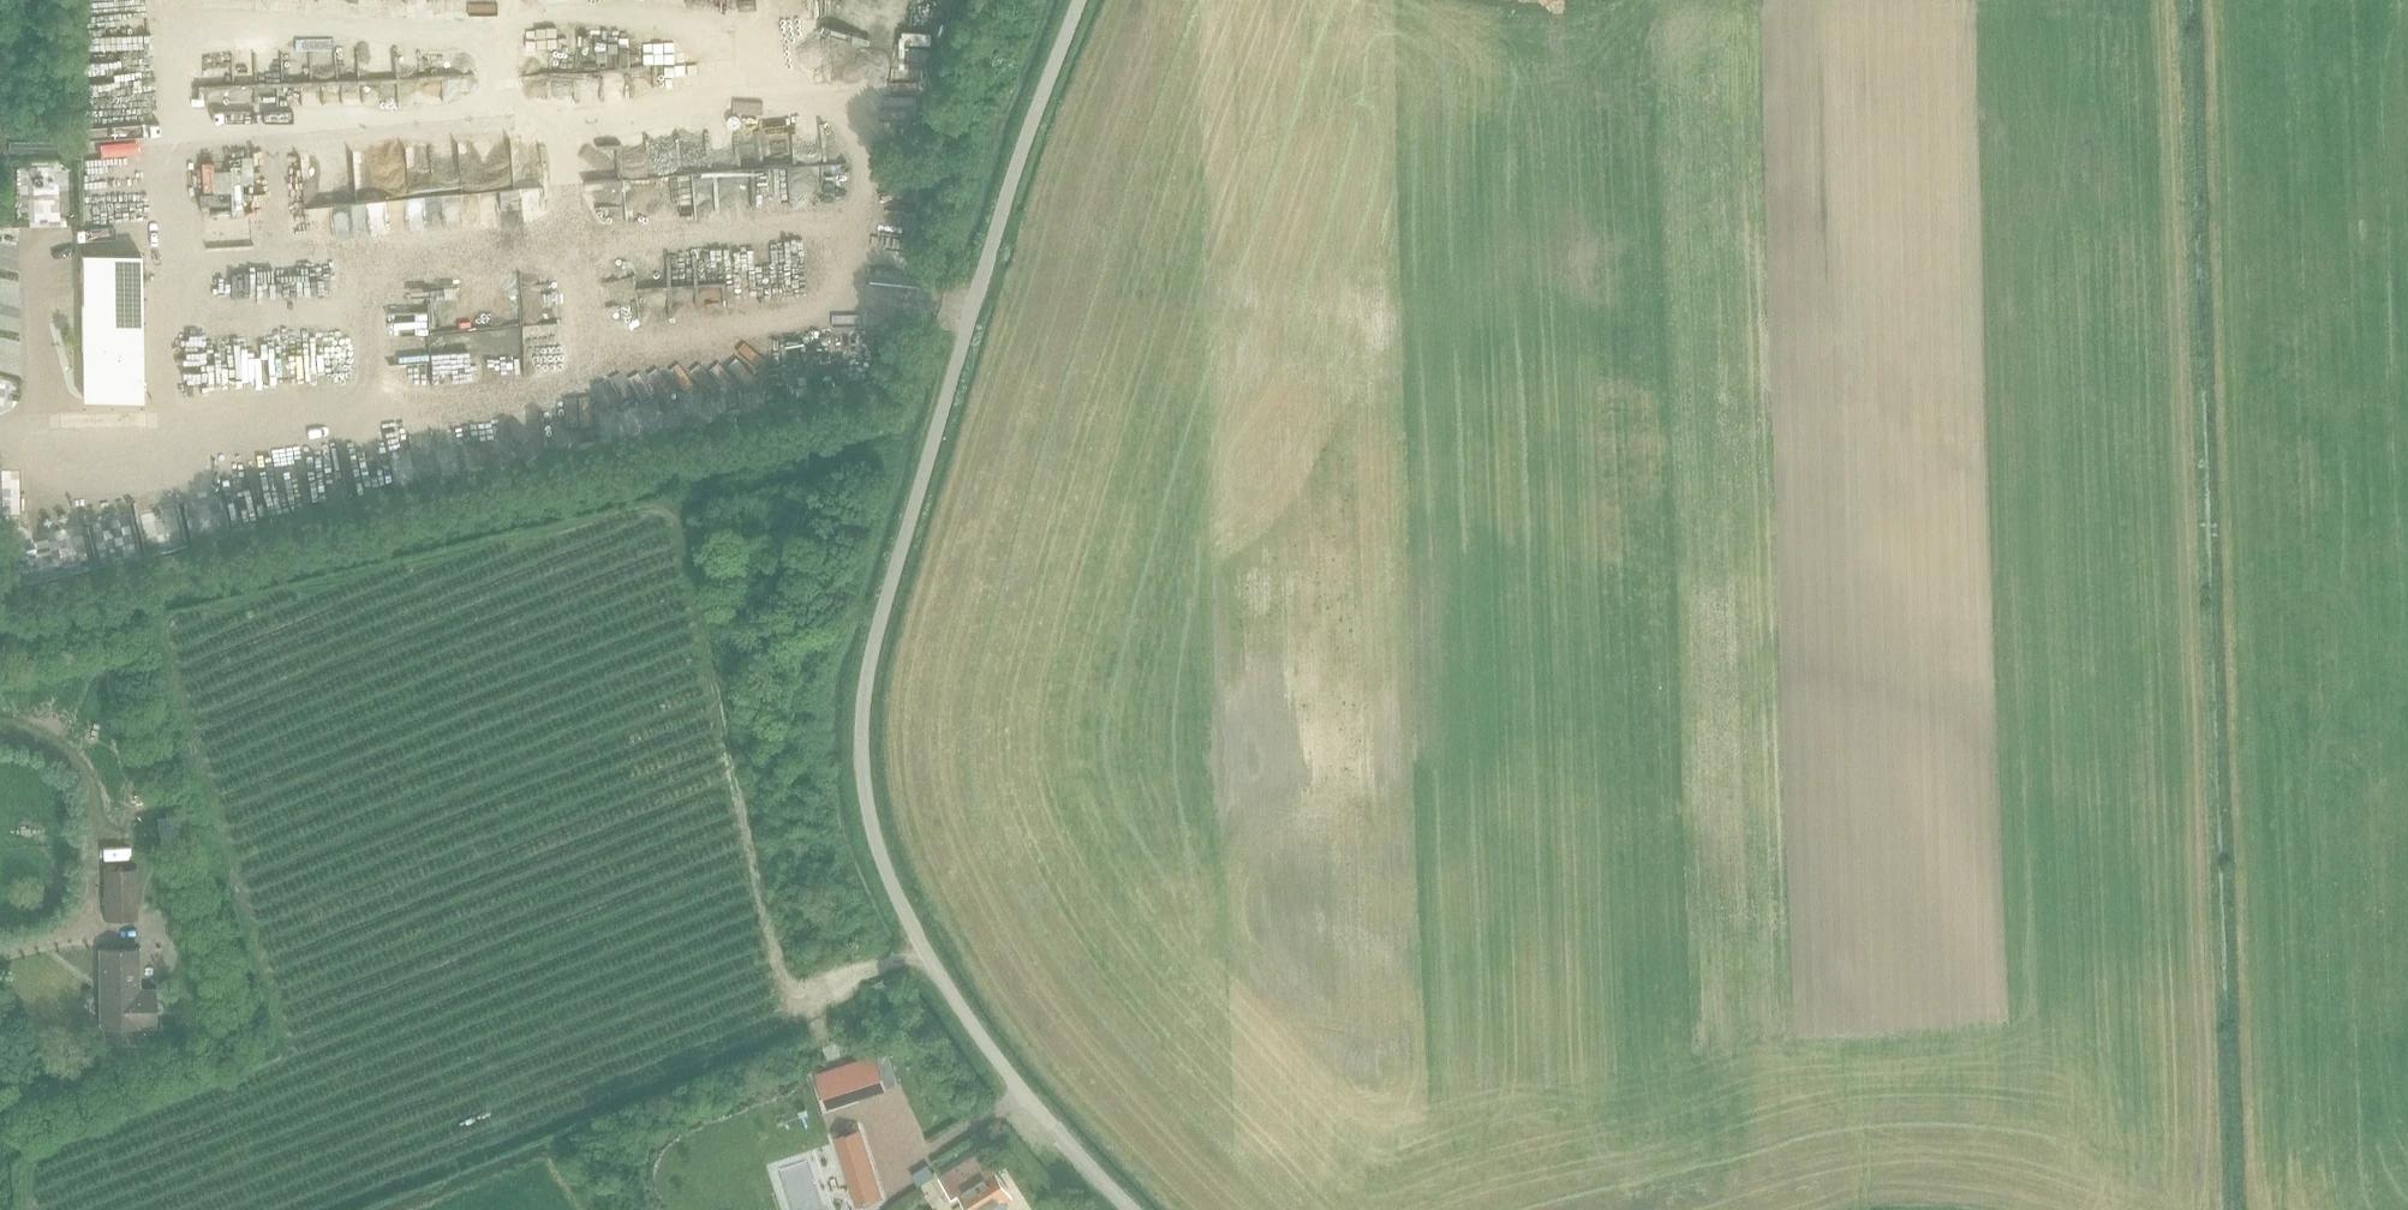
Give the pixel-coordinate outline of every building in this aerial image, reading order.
[(485,2),(487,14),(514,10),(512,0),(499,0),(485,2)] [(634,17),(622,20),(627,40),(638,37),(634,17)] [(650,27),(648,47),(663,48),(664,28),(650,27)] [(904,45),(905,28),(886,27),(884,54),(896,55),(895,68),(899,68),(897,89),(918,90),(921,46),(904,45)] [(863,62),(862,95),(889,96),(890,63),(863,62)] [(422,75),(400,74),(399,95),(421,96),(422,75)] [(398,112),(423,111),(422,101),(397,102),(398,112)] [(791,148),(816,148),(815,122),(791,123),(791,148)] [(819,126),(823,149),(837,147),(833,124),(819,126)] [(759,133),(758,129),(734,132),(737,154),(773,150),(773,152),(788,150),(785,130),(759,133)] [(407,137),(408,166),(425,165),(424,137),(407,137)] [(350,142),(350,156),(304,156),(303,189),(399,190),(400,142),(350,142)] [(28,204),(62,204),(61,154),(27,155),(28,204)] [(200,159),(201,185),(234,185),(233,159),(200,159)] [(807,165),(695,164),(695,201),(784,201),(784,178),(807,178),(807,165)] [(622,176),(591,177),(592,221),(623,220),(622,176)] [(519,181),(501,181),(502,213),(520,213),(519,181)] [(479,218),(479,207),(495,207),(494,182),(462,183),(462,218),(479,218)] [(460,221),(460,185),(424,185),(424,222),(460,221)] [(201,188),(201,200),(226,202),(227,189),(201,188)] [(406,224),(422,224),(422,190),(367,189),(366,229),(385,229),(385,199),(406,200),(406,224)] [(200,235),(244,235),(244,210),(199,211),(200,235)] [(16,232),(0,227),(0,254),(9,257),(16,232)] [(140,252),(81,253),(82,350),(83,350),(96,399),(142,398),(140,252)] [(519,299),(521,268),(507,267),(505,298),(519,299)] [(628,272),(606,273),(607,295),(628,294),(628,272)] [(14,308),(12,274),(0,275),(0,308),(14,308)] [(406,297),(428,295),(427,281),(405,282),(406,297)] [(398,354),(425,355),(426,309),(399,308),(398,354)] [(86,500),(86,531),(117,531),(117,500),(86,500)] [(142,535),(170,535),(170,508),(142,508),(142,535)] [(157,817),(162,850),(182,847),(176,814),(157,817)] [(135,868),(105,868),(106,917),(136,917),(135,868)] [(132,921),(112,922),(112,933),(133,933),(132,921)] [(138,946),(100,947),(101,965),(102,965),(102,989),(101,989),(101,1026),(157,1026),(156,988),(138,988),(138,946)] [(883,979),(870,985),(875,994),(876,997),(889,990),(887,988),(883,979)] [(899,1085),(887,1050),(876,1054),(887,1089),(899,1085)] [(858,1098),(847,1064),(817,1073),(828,1108),(858,1098)] [(815,1105),(796,1112),(801,1126),(820,1118),(815,1105)] [(855,1204),(881,1195),(861,1130),(835,1138),(855,1204)] [(815,1149),(828,1201),(843,1198),(830,1145),(815,1149)] [(971,1209),(1010,1209),(1002,1197),(1010,1193),(995,1169),(994,1170),(982,1150),(940,1177),(953,1197),(960,1193),(971,1209)] [(932,1175),(926,1166),(912,1174),(918,1184),(932,1175)]
